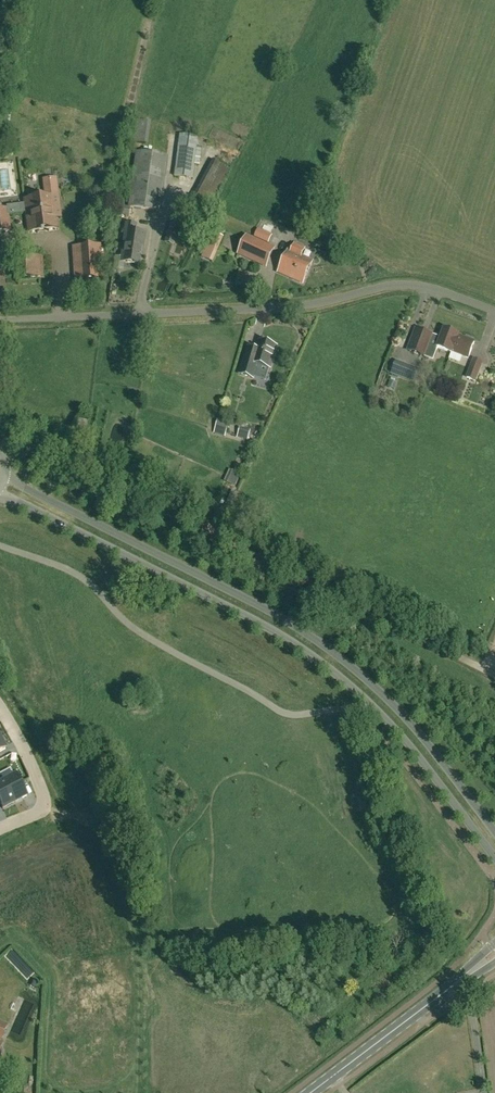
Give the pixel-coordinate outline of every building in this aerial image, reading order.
[(151,122),(133,120),(130,142),(148,145),(151,122)] [(192,178),(197,146),(180,144),(175,175),(192,178)] [(159,211),(167,156),(137,152),(130,207),(159,211)] [(27,212),(30,232),(58,228),(56,213),(62,212),(60,194),(25,199),(26,203),(6,206),(6,207),(5,207),(6,208),(0,209),(0,232),(11,230),(9,215),(27,212)] [(126,231),(124,246),(131,247),(132,239),(137,240),(137,237),(140,237),(141,233),(135,232),(136,224),(126,223),(125,231),(126,231)] [(169,223),(164,242),(173,245),(178,226),(169,223)] [(272,235),(258,228),(254,237),(269,243),(272,235)] [(214,251),(221,236),(212,232),(205,248),(214,251)] [(123,257),(122,262),(124,262),(139,264),(140,255),(142,255),(142,249),(144,233),(141,233),(140,237),(137,237),(137,240),(132,239),(131,247),(124,246),(123,257)] [(267,266),(275,248),(247,236),(239,254),(267,266)] [(286,256),(311,267),(313,261),(302,256),(305,249),(303,248),(304,246),(298,243),(297,245),(295,244),(292,252),(289,250),(286,256)] [(103,244),(81,246),(83,279),(105,278),(103,244)] [(15,278),(43,277),(42,256),(14,258),(15,278)] [(304,283),(311,267),(286,256),(279,272),(304,283)] [(458,338),(459,335),(459,334),(444,329),(441,338),(434,336),(434,335),(416,329),(409,351),(426,357),(430,347),(438,350),(438,347),(453,352),(453,351),(457,340),(459,340),(460,338),(458,338)] [(457,340),(453,351),(470,357),(475,341),(473,340),(473,338),(467,336),(466,337),(459,335),(458,338),(460,338),(459,340),(457,340)] [(257,353),(248,350),(241,373),(254,378),(259,364),(271,367),(277,346),(260,341),(257,353)] [(476,381),(483,362),(473,358),(466,378),(476,381)] [(415,383),(420,371),(397,362),(392,374),(415,383)] [(85,430),(86,421),(80,420),(78,429),(85,430)] [(251,430),(240,426),(237,437),(248,440),(251,430)] [(15,775),(3,781),(15,803),(27,796),(15,775)] [(3,809),(15,803),(3,781),(2,779),(0,780),(0,804),(3,809)]
